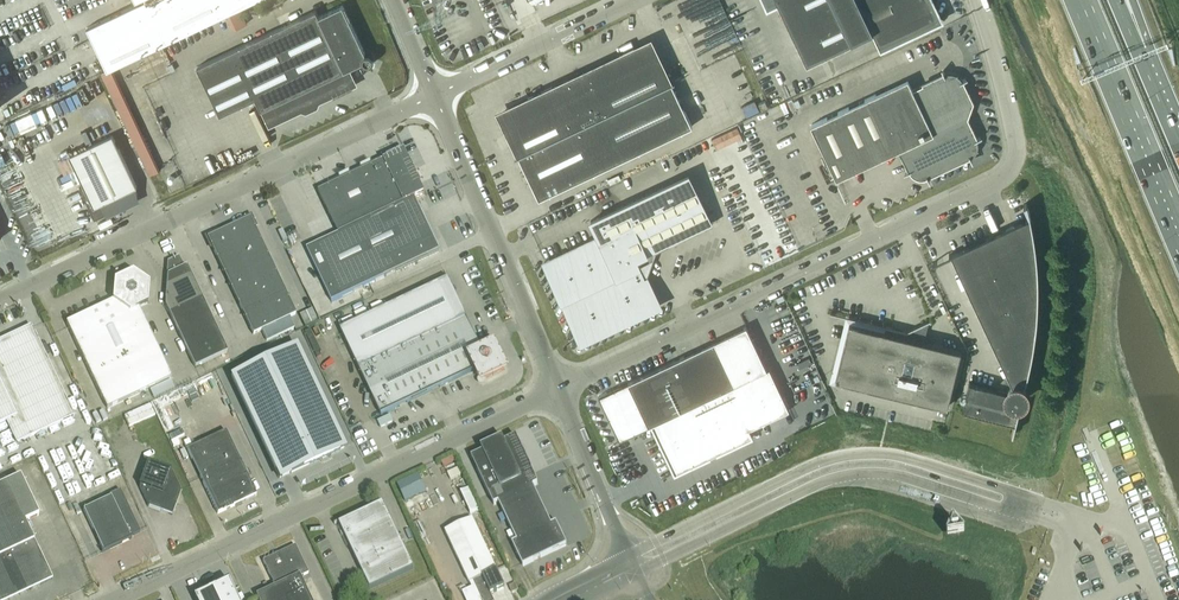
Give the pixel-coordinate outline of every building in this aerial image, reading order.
[(92,25),(113,67),(118,64),(170,40),(254,0),(144,0),(92,25)] [(282,0),(267,0),(271,9),(284,3),(282,0)] [(778,4),(807,65),(854,43),(853,41),(872,32),(881,50),(879,44),(936,17),(927,0),(776,0),(778,4)] [(371,64),(374,61),(374,55),(370,52),(365,52),(342,4),(319,16),(316,10),(197,66),(220,114),(255,98),(266,121),(302,104),(304,107),(316,102),(314,99),(350,81),(344,70),(362,62),(365,65),(371,64)] [(247,23),(240,7),(227,14),(235,29),(247,23)] [(673,81),(672,81),(656,50),(652,46),(646,44),(640,44),(586,69),(579,76),(561,84),(552,86),(509,106),(505,111),(503,116),(503,123),(518,154),(517,155),(517,156),(518,155),(526,171),(539,198),(692,126),(676,92),(672,82),(673,82),(673,81)] [(113,67),(101,73),(150,175),(162,169),(118,64),(113,67)] [(881,104),(876,93),(811,124),(836,179),(859,168),(854,158),(896,138),(911,169),(907,171),(914,168),(925,172),(929,179),(928,175),(970,155),(971,159),(972,159),(970,155),(972,154),(974,152),(976,150),(976,148),(977,146),(977,143),(977,141),(976,139),(980,137),(979,137),(976,138),(966,118),(972,102),(962,81),(965,79),(965,78),(961,80),(960,78),(958,76),(957,75),(954,74),(952,73),(950,73),(947,73),(945,74),(943,70),(943,71),(944,74),(881,104)] [(762,109),(768,106),(765,100),(759,103),(762,109)] [(74,152),(69,155),(84,185),(80,187),(95,219),(107,214),(106,213),(109,206),(117,202),(115,197),(137,186),(113,134),(108,137),(74,152)] [(415,199),(425,194),(404,151),(383,161),(383,162),(318,193),(339,235),(306,250),(332,303),(386,277),(439,251),(415,199)] [(0,168),(0,197),(13,231),(23,227),(1,168),(0,168)] [(712,222),(689,174),(591,220),(599,236),(545,261),(582,340),(659,304),(647,279),(648,278),(648,277),(646,278),(658,248),(712,222)] [(1025,388),(1024,387),(1026,379),(1028,371),(1030,363),(1032,355),(1033,347),(1034,339),(1035,331),(1036,323),(1037,315),(1037,307),(1038,299),(1038,291),(1038,282),(1038,274),(1037,266),(1036,258),(1036,250),(1035,242),(1033,234),(1032,226),(1030,218),(1029,210),(1027,202),(1023,204),(1030,216),(933,261),(933,262),(951,254),(1010,379),(1008,380),(1007,381),(1006,382),(1005,383),(1004,384),(1003,386),(1002,387),(1002,389),(969,381),(963,409),(1014,422),(1012,432),(1013,433),(1021,402),(1022,401),(1023,400),(1024,399),(1025,398),(1025,397),(1026,396),(1026,394),(1026,393),(1026,392),(1026,390),(1026,389),(1025,388)] [(296,314),(251,221),(247,219),(210,236),(208,241),(253,335),(261,331),(266,341),(294,328),(289,317),(296,314)] [(165,305),(195,367),(227,352),(222,339),(221,340),(215,332),(219,329),(215,325),(211,318),(205,311),(208,308),(204,303),(196,286),(190,279),(193,276),(189,271),(187,265),(167,275),(165,305)] [(115,280),(114,281),(112,301),(66,323),(107,409),(172,378),(139,308),(147,304),(149,284),(132,272),(123,277),(124,279),(117,282),(115,280)] [(340,331),(381,416),(477,370),(482,381),(504,371),(493,349),(483,354),(447,279),(340,331)] [(300,315),(305,327),(317,321),(312,309),(300,315)] [(851,318),(850,322),(836,379),(947,407),(962,350),(920,340),(924,323),(932,320),(932,319),(907,330),(831,312),(830,313),(851,318)] [(747,325),(599,395),(620,439),(652,424),(675,474),(754,436),(750,428),(790,409),(770,367),(767,368),(747,325)] [(0,345),(0,426),(9,421),(19,443),(74,417),(33,330),(0,345)] [(304,333),(317,358),(322,356),(310,330),(304,333)] [(280,479),(344,448),(295,346),(231,376),(280,479)] [(154,403),(129,414),(132,422),(138,419),(139,421),(158,413),(154,403)] [(217,514),(256,496),(225,431),(187,450),(217,514)] [(551,525),(533,487),(538,484),(515,437),(504,443),(502,438),(481,449),(483,453),(471,458),(494,506),(498,503),(517,542),(512,544),(523,567),(567,545),(556,522),(551,525)] [(147,462),(139,485),(149,507),(172,515),(181,492),(172,472),(147,462)] [(418,474),(396,484),(405,502),(427,492),(418,474)] [(6,483),(1,485),(0,485),(0,599),(10,599),(52,580),(25,522),(39,515),(20,476),(7,482),(6,483)] [(131,537),(140,533),(120,490),(109,496),(110,498),(83,510),(103,552),(102,552),(102,553),(132,539),(131,537)] [(383,504),(339,525),(370,590),(414,569),(405,552),(404,537),(395,538),(393,526),(383,504)] [(445,532),(469,583),(473,582),(475,587),(462,593),(465,599),(493,599),(490,594),(504,587),(496,571),(473,519),(445,532)] [(263,561),(275,586),(256,595),(258,599),(311,599),(300,577),(308,574),(295,546),(263,561)] [(228,580),(193,596),(195,599),(237,599),(228,580)] [(518,591),(518,590),(515,584),(509,587),(512,594),(518,591)]
